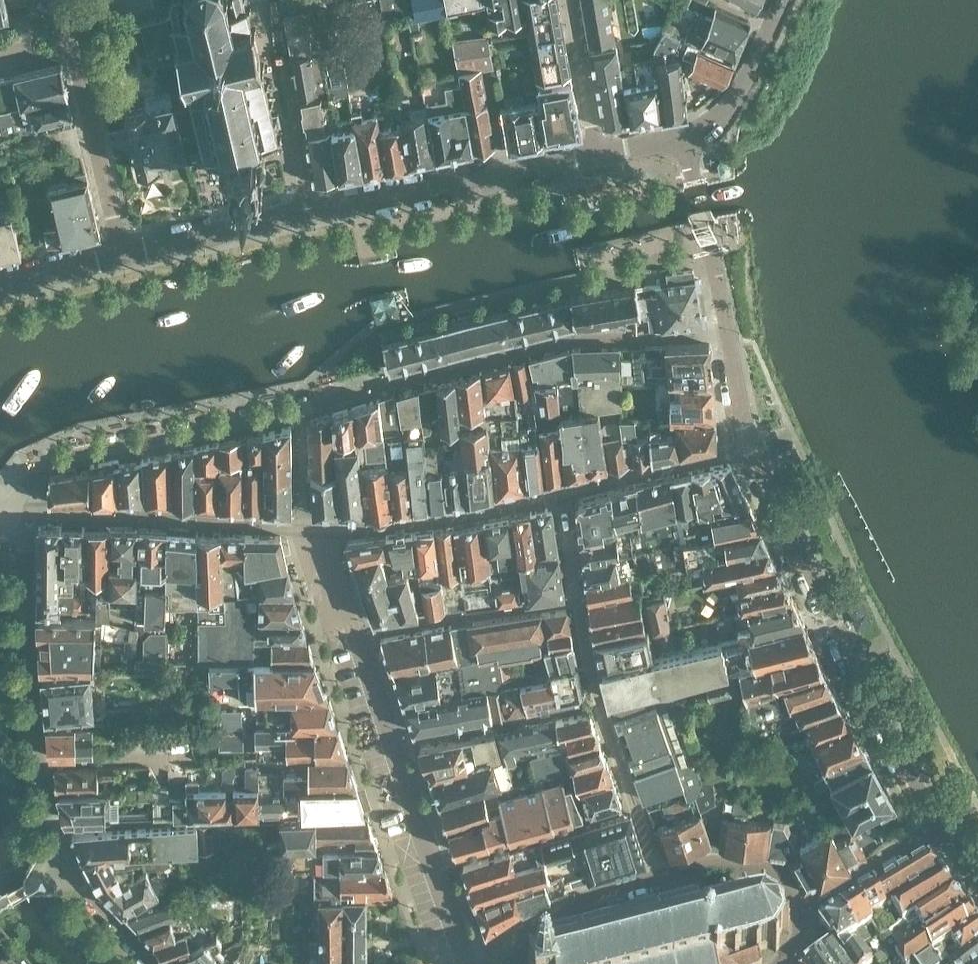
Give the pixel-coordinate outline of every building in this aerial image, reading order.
[(169,5),(168,5),(168,6),(169,7),(171,14),(140,21),(149,62),(178,56),(179,57),(172,59),(175,70),(181,69),(185,86),(199,138),(200,144),(190,147),(190,150),(202,147),(203,154),(199,155),(200,158),(203,157),(204,159),(205,158),(206,162),(209,161),(209,160),(211,161),(211,163),(212,164),(212,162),(219,160),(220,163),(224,166),(228,165),(230,163),(230,165),(231,165),(231,166),(234,166),(235,170),(232,170),(232,172),(232,173),(227,174),(228,178),(233,176),(233,177),(234,177),(235,182),(239,181),(238,176),(239,176),(241,172),(241,170),(251,168),(251,170),(254,172),(256,172),(257,177),(261,176),(260,171),(261,171),(260,170),(265,169),(264,165),(259,166),(259,165),(259,166),(259,164),(256,165),(255,161),(258,160),(257,159),(258,159),(257,156),(259,157),(264,156),(266,152),(273,151),(274,153),(276,152),(274,150),(276,147),(276,145),(278,145),(277,141),(279,141),(278,140),(282,139),(281,136),(277,137),(275,126),(280,125),(280,126),(281,126),(281,125),(281,124),(280,124),(278,114),(279,114),(278,113),(277,113),(277,114),(272,115),(269,104),(273,103),(272,101),(269,101),(265,86),(269,85),(268,83),(264,84),(261,67),(261,66),(265,65),(264,63),(261,63),(258,53),(263,52),(263,53),(265,53),(265,51),(266,51),(266,49),(264,50),(264,49),(263,49),(262,42),(262,41),(264,41),(263,39),(262,40),(262,38),(260,39),(260,40),(255,41),(253,31),(257,30),(256,27),(252,28),(252,27),(251,28),(248,11),(251,10),(251,7),(247,8),(247,7),(245,7),(243,0),(171,0),(169,5)] [(407,12),(405,0),(379,0),(382,17),(407,12)] [(445,4),(444,0),(405,0),(407,12),(410,30),(418,28),(416,16),(446,10),(445,4)] [(492,43),(528,36),(541,105),(573,99),(568,70),(569,70),(556,0),(484,0),(492,43)] [(588,50),(616,45),(608,0),(579,0),(588,50)] [(333,4),(308,8),(315,50),(340,46),(333,4)] [(695,9),(691,18),(741,39),(749,20),(716,5),(711,16),(695,9)] [(308,8),(282,12),(290,55),(315,50),(308,8)] [(684,37),(733,59),(741,39),(691,18),(684,37)] [(681,69),(688,68),(693,57),(681,52),(675,43),(678,35),(663,28),(653,48),(661,116),(686,109),(681,69)] [(457,71),(459,82),(471,151),(493,147),(478,67),(492,65),(486,35),(451,39),(457,71)] [(629,122),(623,86),(616,45),(588,50),(595,91),(601,126),(629,122)] [(348,89),(340,46),(315,50),(290,55),(297,98),(321,93),(322,99),(330,98),(329,92),(348,89)] [(646,82),(624,86),(623,86),(629,122),(658,116),(661,116),(653,48),(641,51),(646,82)] [(688,68),(720,81),(731,63),(696,48),(693,57),(688,68)] [(67,90),(66,86),(61,63),(15,74),(21,101),(67,90)] [(21,101),(15,74),(0,77),(0,131),(27,124),(22,104),(21,101)] [(534,87),(532,74),(523,75),(526,88),(534,87)] [(424,112),(426,112),(434,158),(471,151),(459,82),(444,85),(446,97),(422,102),(424,112)] [(158,157),(165,155),(185,151),(184,148),(190,147),(200,144),(199,138),(185,86),(143,96),(145,104),(104,114),(108,128),(127,123),(138,167),(159,162),(158,157)] [(27,124),(72,113),(67,90),(21,101),(22,104),(27,124)] [(543,137),(537,106),(536,102),(524,104),(522,92),(503,95),(505,107),(504,107),(511,144),(543,137)] [(323,106),(322,99),(321,93),(297,98),(303,133),(327,129),(324,111),(329,110),(328,106),(323,106)] [(399,117),(400,124),(407,163),(434,158),(426,112),(424,112),(422,102),(410,104),(408,93),(395,95),(396,98),(389,99),(390,107),(397,106),(399,117)] [(327,129),(330,128),(338,176),(361,172),(352,124),(351,124),(339,126),(336,108),(333,109),(331,98),(330,98),(322,99),(323,106),(328,106),(329,110),(324,111),(327,129)] [(574,99),(573,99),(541,105),(537,106),(543,137),(580,130),(574,99)] [(392,118),(399,117),(397,106),(390,107),(392,118)] [(377,128),(374,113),(350,117),(351,124),(352,124),(361,172),(384,167),(377,128)] [(81,152),(75,125),(74,123),(45,130),(49,147),(64,143),(67,155),(81,152)] [(407,163),(400,124),(377,128),(384,167),(407,163)] [(312,181),(338,176),(330,128),(327,129),(303,133),(312,181)] [(726,158),(720,159),(717,163),(720,173),(724,176),(730,174),(732,170),(730,161),(726,158)] [(60,241),(60,242),(100,233),(86,177),(85,170),(73,173),(75,180),(47,186),(56,225),(45,228),(49,244),(60,241)] [(20,248),(10,204),(0,207),(0,254),(20,249),(20,248)] [(692,268),(665,271),(666,281),(654,283),(656,295),(637,297),(640,309),(698,300),(696,285),(700,285),(699,277),(693,278),(692,268)] [(634,285),(569,295),(576,323),(626,315),(626,311),(635,309),(640,309),(637,297),(634,285)] [(569,295),(452,323),(381,340),(388,367),(574,324),(576,323),(569,295)] [(701,314),(698,300),(640,309),(635,309),(636,317),(644,316),(644,318),(648,318),(649,329),(705,322),(704,313),(701,314)] [(659,355),(660,362),(710,363),(708,344),(663,345),(664,354),(659,355)] [(639,346),(631,346),(634,379),(643,380),(639,346)] [(617,347),(571,348),(580,411),(596,409),(620,406),(621,378),(618,378),(617,347)] [(587,470),(580,411),(571,348),(527,359),(532,379),(536,379),(536,382),(556,381),(559,425),(561,450),(564,476),(587,470)] [(632,359),(622,359),(622,373),(632,373),(632,359)] [(522,360),(509,363),(514,395),(528,392),(522,360)] [(667,381),(670,381),(711,382),(711,377),(710,363),(660,362),(651,362),(652,373),(666,373),(667,381)] [(478,372),(480,399),(514,395),(509,363),(478,372)] [(481,414),(480,399),(478,372),(472,373),(452,378),(456,416),(481,414)] [(452,378),(434,382),(437,413),(437,418),(431,419),(435,444),(442,444),(442,442),(458,441),(456,416),(452,378)] [(533,429),(535,439),(542,482),(564,476),(561,450),(559,425),(556,381),(536,382),(536,379),(532,379),(533,384),(537,407),(541,407),(543,422),(544,427),(533,429)] [(673,417),(713,418),(711,382),(670,381),(669,397),(659,397),(659,417),(673,417)] [(437,418),(437,413),(434,382),(417,387),(419,417),(419,421),(431,419),(437,418)] [(420,429),(419,421),(419,417),(417,387),(397,392),(401,429),(401,433),(421,430),(421,429),(420,429)] [(393,392),(377,398),(364,402),(352,406),(354,433),(363,432),(397,429),(393,392)] [(486,444),(492,494),(525,486),(518,429),(514,395),(480,399),(481,414),(486,444)] [(352,406),(336,411),(330,412),(331,435),(354,433),(352,406)] [(596,409),(580,411),(587,470),(605,466),(601,437),(599,426),(596,409)] [(331,435),(330,412),(306,420),(310,473),(335,471),(333,447),(331,435)] [(456,416),(458,441),(460,458),(461,464),(465,500),(492,494),(486,444),(481,414),(456,416)] [(629,461),(653,456),(649,431),(639,432),(636,417),(621,416),(621,417),(618,417),(619,422),(618,423),(620,434),(625,433),(629,461)] [(675,429),(649,431),(653,456),(714,442),(713,418),(673,417),(675,429)] [(435,444),(431,419),(419,421),(420,429),(421,429),(421,430),(425,467),(426,483),(425,483),(427,505),(444,503),(444,495),(441,465),(444,465),(442,444),(435,444)] [(599,426),(601,437),(605,466),(629,461),(625,433),(620,434),(618,423),(617,423),(614,421),(603,423),(601,425),(599,426)] [(263,430),(263,431),(263,452),(263,473),(290,473),(289,423),(263,430)] [(527,428),(518,429),(525,486),(542,482),(535,439),(533,429),(533,423),(527,424),(527,428)] [(388,480),(392,509),(411,507),(404,456),(401,433),(401,429),(397,429),(363,432),(365,453),(384,451),(385,462),(386,461),(388,480)] [(404,456),(411,507),(427,505),(425,483),(426,483),(425,467),(421,430),(401,433),(404,456)] [(263,431),(246,435),(249,453),(263,452),(263,431)] [(358,463),(361,495),(362,512),(392,509),(388,480),(386,461),(385,462),(384,451),(365,453),(363,432),(354,433),(355,444),(356,444),(358,463)] [(335,471),(338,511),(362,512),(361,495),(358,463),(356,444),(355,444),(354,433),(331,435),(333,447),(335,471)] [(249,453),(246,435),(246,434),(240,435),(241,468),(242,507),(263,509),(263,473),(263,452),(249,453)] [(241,468),(240,435),(219,440),(219,468),(241,468)] [(209,442),(192,446),(192,504),(218,505),(219,468),(219,440),(209,442)] [(441,465),(444,495),(444,503),(460,501),(465,500),(461,464),(460,458),(458,441),(442,442),(442,444),(444,465),(441,465)] [(192,446),(172,451),(172,502),(192,504),(192,446)] [(172,451),(140,458),(143,500),(172,502),(172,451)] [(89,463),(89,468),(89,499),(115,499),(114,469),(113,458),(89,463)] [(114,469),(115,499),(143,500),(140,458),(129,460),(119,462),(118,459),(115,458),(113,458),(114,469)] [(728,462),(711,465),(718,495),(720,505),(747,500),(728,462)] [(720,505),(718,495),(711,465),(690,470),(695,495),(697,505),(697,509),(709,507),(720,505)] [(89,499),(89,468),(75,470),(75,466),(64,468),(64,472),(49,475),(49,499),(89,499)] [(241,468),(219,468),(218,505),(242,507),(241,468)] [(697,505),(695,495),(690,470),(676,472),(671,474),(673,489),(675,509),(697,505)] [(310,473),(311,495),(312,510),(338,511),(335,471),(310,473)] [(290,473),(263,473),(263,509),(291,511),(290,473)] [(634,482),(636,495),(638,517),(637,517),(639,525),(638,526),(629,528),(633,549),(634,549),(638,572),(699,559),(725,553),(723,532),(713,535),(709,507),(697,509),(697,505),(675,509),(673,489),(671,474),(650,478),(634,482)] [(625,485),(608,489),(612,520),(613,523),(616,535),(618,551),(633,549),(629,528),(638,526),(639,525),(637,517),(638,517),(636,495),(634,482),(625,485)] [(612,520),(608,489),(577,498),(574,503),(579,537),(603,533),(601,522),(612,520)] [(713,535),(723,532),(759,525),(747,500),(720,505),(709,507),(713,535)] [(549,507),(530,511),(536,555),(556,552),(549,507)] [(530,511),(508,515),(512,545),(496,548),(499,568),(500,575),(516,572),(514,558),(519,558),(536,555),(530,511)] [(508,515),(481,520),(489,569),(499,568),(496,548),(512,545),(508,515)] [(489,569),(481,520),(460,524),(453,525),(459,574),(461,584),(490,579),(489,569)] [(59,525),(37,524),(36,608),(57,608),(57,607),(58,569),(59,525)] [(83,525),(59,525),(58,569),(84,569),(83,525)] [(108,562),(108,549),(108,526),(83,525),(84,569),(85,575),(84,585),(85,606),(85,608),(107,608),(108,587),(108,562)] [(432,528),(437,564),(439,578),(445,609),(464,606),(462,593),(461,584),(459,574),(453,525),(445,526),(432,528)] [(767,544),(759,525),(723,532),(725,553),(767,544)] [(137,526),(108,526),(108,549),(116,549),(116,562),(108,562),(108,587),(135,588),(135,568),(137,526)] [(164,529),(137,526),(135,568),(135,588),(133,606),(132,619),(144,620),(163,617),(163,604),(164,569),(164,529)] [(432,528),(411,531),(414,554),(416,567),(417,567),(437,564),(432,528)] [(194,531),(164,529),(164,569),(163,604),(196,603),(195,592),(198,592),(197,569),(194,531)] [(221,555),(219,533),(194,531),(197,569),(198,592),(195,592),(196,603),(197,618),(223,618),(223,593),(223,590),(221,555)] [(403,568),(416,567),(414,554),(411,531),(384,534),(391,557),(401,556),(403,568)] [(236,593),(235,571),(235,563),(244,563),(243,534),(219,533),(221,555),(223,590),(223,593),(236,593)] [(235,563),(235,571),(244,571),(286,567),(278,534),(243,534),(244,563),(235,563)] [(387,549),(384,534),(344,539),(351,558),(378,551),(387,549)] [(582,556),(614,552),(618,551),(616,535),(580,541),(582,556)] [(702,580),(734,573),(776,563),(767,544),(725,553),(699,559),(702,580)] [(386,576),(378,551),(351,558),(361,585),(387,579),(386,576)] [(560,573),(558,562),(556,552),(536,555),(519,558),(522,578),(560,573)] [(582,562),(584,579),(618,575),(617,571),(614,552),(582,556),(582,562)] [(783,577),(776,563),(734,573),(735,579),(716,583),(718,592),(734,589),(783,577)] [(439,578),(437,564),(417,567),(424,612),(445,609),(439,578)] [(293,593),(286,567),(244,571),(235,571),(236,593),(293,593)] [(85,575),(84,569),(58,569),(57,607),(85,606),(84,585),(85,575)] [(405,571),(386,576),(387,579),(361,585),(373,618),(417,613),(405,571)] [(563,593),(560,573),(522,578),(525,599),(563,593)] [(490,576),(492,589),(494,603),(520,600),(518,580),(501,582),(500,574),(490,576)] [(626,574),(618,575),(584,579),(584,582),(587,602),(630,595),(626,574)] [(734,610),(746,607),(791,596),(783,577),(734,589),(718,592),(714,593),(716,602),(712,603),(715,615),(724,613),(725,615),(732,613),(735,612),(734,610)] [(462,593),(464,606),(494,603),(492,589),(462,593)] [(236,593),(223,593),(223,618),(197,618),(194,618),(196,662),(252,659),(253,641),(253,635),(253,617),(300,618),(293,593),(236,593)] [(587,602),(590,620),(640,612),(637,594),(630,595),(587,602)] [(661,596),(647,599),(653,629),(667,626),(661,596)] [(737,636),(746,634),(803,620),(791,596),(746,607),(734,610),(735,612),(732,613),(737,636)] [(121,605),(107,604),(107,608),(121,614),(121,605)] [(121,614),(132,619),(133,606),(121,605),(121,614)] [(545,631),(569,627),(565,608),(542,611),(545,631)] [(544,637),(540,611),(467,621),(450,624),(457,662),(457,663),(497,657),(497,659),(505,658),(530,653),(530,652),(539,649),(541,645),(540,638),(544,637)] [(590,622),(594,639),(643,631),(640,612),(590,620),(590,622)] [(38,641),(93,641),(94,617),(37,616),(38,641)] [(305,636),(300,618),(253,617),(253,635),(305,636)] [(737,666),(814,645),(803,620),(746,634),(737,636),(719,639),(726,667),(737,666)] [(379,637),(393,673),(435,665),(457,662),(450,624),(379,637)] [(545,631),(548,649),(572,643),(569,627),(545,631)] [(126,639),(134,639),(135,630),(127,629),(126,639)] [(148,629),(141,637),(142,658),(133,658),(133,665),(164,663),(163,629),(148,629)] [(646,630),(643,631),(594,639),(599,662),(650,650),(646,630)] [(673,646),(669,630),(660,632),(663,647),(673,646)] [(719,639),(600,668),(607,697),(648,688),(666,684),(695,676),(726,667),(719,639)] [(38,641),(40,665),(93,665),(93,641),(38,641)] [(252,661),(270,661),(312,660),(312,658),(306,642),(270,642),(253,641),(252,659),(252,661)] [(545,672),(576,665),(572,643),(548,649),(537,652),(544,673),(545,672)] [(784,681),(824,668),(814,645),(737,666),(745,694),(778,683),(784,681)] [(133,655),(133,646),(122,646),(122,655),(124,655),(133,655)] [(124,666),(133,665),(133,658),(133,655),(124,655),(124,666)] [(393,673),(402,701),(427,698),(439,696),(446,695),(473,691),(486,689),(499,687),(501,679),(497,659),(497,657),(457,663),(457,662),(435,665),(393,673)] [(505,658),(497,659),(501,679),(509,677),(505,658)] [(254,697),(289,696),(326,695),(324,688),(312,660),(270,661),(252,661),(209,662),(209,677),(237,676),(237,680),(229,681),(230,697),(254,696),(254,697)] [(551,677),(556,703),(583,698),(576,665),(545,672),(547,678),(551,677)] [(726,667),(695,676),(700,694),(731,685),(726,667)] [(790,700),(832,685),(824,668),(784,681),(787,691),(782,693),(778,683),(745,694),(752,714),(790,700)] [(525,709),(556,703),(551,677),(547,678),(545,672),(544,673),(534,675),(533,669),(528,671),(530,681),(519,683),(525,709)] [(41,676),(45,717),(93,713),(90,672),(41,676)] [(525,709),(519,683),(499,687),(502,713),(525,709)] [(654,768),(634,775),(642,798),(681,785),(685,796),(692,794),(700,778),(666,684),(648,688),(650,695),(674,761),(654,768)] [(777,725),(802,716),(841,701),(832,685),(790,700),(795,712),(775,719),(777,725)] [(499,687),(486,689),(490,716),(502,713),(499,687)] [(473,691),(446,695),(451,723),(490,716),(486,689),(473,691)] [(289,696),(290,725),(335,723),(329,703),(326,695),(289,696)] [(427,698),(402,701),(412,730),(451,723),(446,695),(439,696),(427,698)] [(626,753),(630,763),(631,763),(635,774),(634,774),(634,775),(654,768),(674,761),(650,695),(637,697),(609,702),(614,716),(613,716),(617,727),(627,753),(626,753)] [(841,701),(802,716),(811,735),(852,721),(841,701)] [(557,735),(594,726),(589,712),(554,719),(557,735)] [(554,719),(523,725),(530,753),(538,751),(536,744),(558,739),(557,735),(554,719)] [(816,748),(822,762),(864,744),(852,721),(811,735),(816,748)] [(306,754),(345,754),(335,723),(290,725),(254,726),(254,742),(285,741),(285,755),(306,754)] [(530,753),(523,725),(509,728),(515,756),(528,753),(530,753)] [(215,727),(215,742),(239,741),(239,726),(215,727)] [(599,741),(594,726),(557,735),(558,739),(560,746),(561,752),(599,741)] [(74,727),(46,727),(49,754),(92,753),(92,735),(74,735),(74,727)] [(515,758),(515,756),(509,728),(494,731),(499,751),(504,750),(507,761),(515,758)] [(494,731),(470,735),(474,755),(486,752),(487,758),(500,754),(499,751),(494,731)] [(474,757),(474,755),(470,735),(418,745),(429,775),(467,765),(465,758),(474,757)] [(604,756),(599,741),(561,752),(560,746),(538,751),(530,753),(528,753),(533,772),(547,769),(569,764),(569,766),(571,765),(604,756)] [(830,780),(872,758),(864,744),(822,762),(824,767),(828,776),(825,777),(825,776),(815,781),(818,787),(829,781),(830,780)] [(281,786),(307,786),(355,786),(345,754),(306,754),(307,770),(254,770),(255,764),(243,765),(244,787),(256,786),(281,786)] [(287,755),(286,769),(299,770),(300,756),(287,755)] [(429,775),(438,800),(483,788),(511,780),(504,755),(467,765),(429,775)] [(612,780),(610,773),(604,756),(571,765),(578,789),(586,813),(590,812),(582,789),(612,780)] [(851,823),(894,800),(872,758),(830,780),(829,781),(851,823)] [(483,788),(489,812),(446,824),(448,830),(452,841),(455,849),(553,824),(553,823),(581,815),(567,765),(511,780),(483,788)] [(113,773),(113,766),(53,768),(57,790),(96,789),(96,773),(113,773)] [(700,778),(692,794),(698,809),(713,802),(711,775),(700,778)] [(209,813),(233,813),(233,787),(232,779),(220,780),(220,787),(208,787),(209,813)] [(186,814),(209,813),(208,787),(198,787),(198,780),(185,780),(185,795),(186,814)] [(620,803),(612,780),(582,789),(590,812),(620,803)] [(58,793),(65,818),(186,814),(185,795),(167,795),(157,795),(153,787),(151,784),(148,786),(137,787),(137,798),(153,797),(153,809),(120,810),(120,802),(123,802),(122,788),(96,789),(57,790),(58,793)] [(167,786),(153,787),(157,795),(167,795),(167,786)] [(233,813),(254,812),(257,812),(256,786),(244,787),(233,787),(233,813)] [(257,812),(281,811),(281,786),(256,786),(257,812)] [(281,811),(357,808),(362,808),(355,786),(307,786),(281,786),(281,811)] [(489,812),(483,788),(438,800),(446,824),(489,812)] [(721,816),(718,843),(717,846),(742,850),(747,819),(749,803),(734,801),(732,812),(734,813),(734,817),(721,816)] [(685,850),(675,821),(669,802),(660,805),(666,824),(654,828),(663,857),(685,850)] [(700,813),(676,821),(675,821),(685,850),(710,842),(700,813)] [(630,814),(593,825),(541,840),(547,857),(579,847),(589,879),(646,864),(630,814)] [(849,864),(848,862),(834,836),(829,827),(801,842),(787,818),(772,816),(771,826),(765,853),(765,854),(784,856),(802,889),(818,879),(819,881),(849,864)] [(365,817),(312,819),(313,846),(314,848),(322,847),(374,845),(365,817)] [(870,817),(848,829),(834,836),(848,862),(865,853),(858,841),(873,834),(875,837),(879,835),(870,817)] [(278,848),(313,846),(312,819),(259,821),(260,838),(277,838),(278,848)] [(769,822),(747,819),(742,850),(765,853),(771,826),(769,826),(769,822)] [(829,827),(834,836),(848,829),(843,820),(829,827)] [(206,823),(194,824),(195,850),(208,849),(206,823)] [(195,850),(194,824),(140,827),(141,853),(150,853),(165,852),(195,850)] [(102,846),(107,855),(141,853),(140,827),(101,830),(102,846)] [(101,830),(70,832),(81,858),(102,846),(101,830)] [(547,857),(541,840),(461,864),(467,881),(547,857)] [(380,865),(374,845),(322,847),(323,868),(380,865)] [(96,884),(101,888),(120,878),(117,872),(128,867),(132,871),(145,865),(144,863),(151,860),(150,858),(111,861),(107,855),(102,846),(81,858),(94,881),(96,884)] [(579,847),(547,857),(467,881),(474,900),(514,887),(560,872),(566,887),(589,879),(579,847)] [(108,895),(121,907),(158,889),(158,888),(164,885),(156,868),(170,860),(165,852),(150,853),(151,860),(144,863),(145,865),(132,871),(120,878),(101,888),(108,895)] [(871,886),(877,895),(886,908),(902,898),(941,872),(927,853),(871,886)] [(380,865),(323,868),(312,868),(312,898),(320,898),(367,897),(367,900),(388,899),(385,891),(388,891),(380,865)] [(521,909),(550,895),(566,887),(560,872),(514,887),(521,909)] [(941,872),(902,898),(886,908),(869,919),(871,921),(880,937),(887,932),(912,915),(942,895),(952,889),(941,872)] [(854,897),(869,919),(886,908),(877,895),(871,886),(854,897)] [(514,887),(474,900),(486,931),(521,909),(514,887)] [(952,889),(942,895),(912,915),(887,932),(891,939),(917,922),(924,932),(964,905),(952,889)] [(123,910),(137,924),(139,926),(170,915),(175,913),(177,917),(190,915),(190,907),(178,907),(174,893),(146,899),(147,902),(123,910)] [(780,948),(776,942),(784,931),(789,931),(790,927),(784,926),(780,912),(785,909),(782,905),(777,908),(766,902),(767,896),(762,895),(761,902),(747,904),(746,898),(741,899),(742,904),(724,909),(723,903),(715,905),(712,897),(696,901),(695,894),(692,895),(692,897),(677,901),(676,897),(672,898),(673,902),(658,906),(657,902),(654,903),(655,907),(639,911),(638,907),(635,908),(636,912),(620,916),(619,912),(616,913),(617,917),(602,920),(601,917),(598,918),(598,921),(583,925),(582,922),(578,923),(579,926),(564,930),(563,927),(559,928),(560,931),(545,935),(544,931),(540,932),(541,936),(538,937),(539,941),(542,940),(547,957),(543,957),(544,961),(540,962),(540,963),(762,963),(761,957),(763,956),(762,951),(767,950),(766,947),(773,945),(777,950),(780,948)] [(367,900),(367,897),(320,898),(321,963),(367,963),(367,900)] [(861,927),(871,921),(869,919),(854,897),(837,907),(864,944),(870,940),(861,927)] [(943,944),(950,939),(975,921),(964,905),(924,932),(897,951),(894,953),(902,963),(913,963),(939,946),(943,944)] [(820,917),(818,922),(831,939),(833,937),(852,963),(867,963),(871,961),(861,946),(864,944),(837,907),(820,917)] [(139,926),(153,940),(176,932),(170,915),(139,926)] [(939,946),(951,962),(977,944),(977,925),(975,921),(950,939),(955,946),(948,951),(943,944),(939,946)] [(189,928),(198,941),(208,936),(207,934),(204,931),(200,927),(195,926),(189,928)] [(153,940),(166,954),(191,945),(185,929),(176,932),(153,940)] [(166,954),(175,963),(207,963),(213,959),(223,952),(215,943),(220,940),(215,932),(208,936),(198,941),(191,945),(166,954)] [(886,949),(890,955),(894,953),(897,951),(887,932),(880,937),(886,949)] [(831,939),(819,948),(831,963),(852,963),(833,937),(831,939)] [(213,959),(207,963),(218,963),(216,962),(228,954),(234,963),(242,963),(241,940),(223,952),(213,959)] [(939,946),(913,963),(977,963),(977,944),(951,962),(939,946)] [(819,948),(803,961),(806,963),(831,963),(819,948)] [(878,963),(890,955),(886,949),(874,957),(878,963)]
